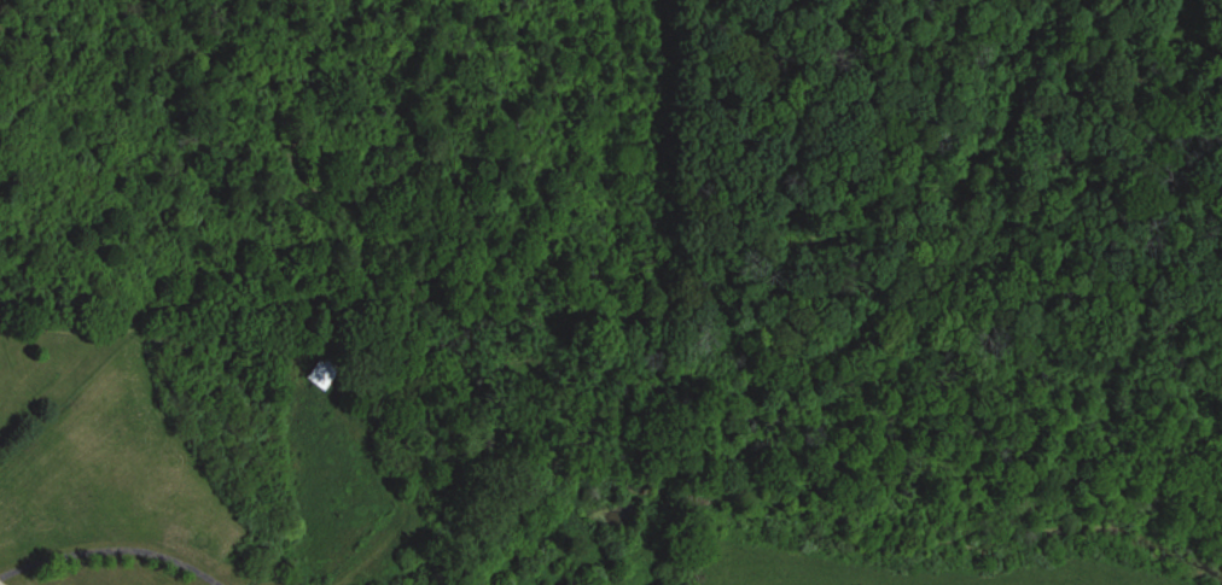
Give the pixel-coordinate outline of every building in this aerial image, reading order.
[(339,368),(321,356),(306,378),(324,390),(339,368)]
